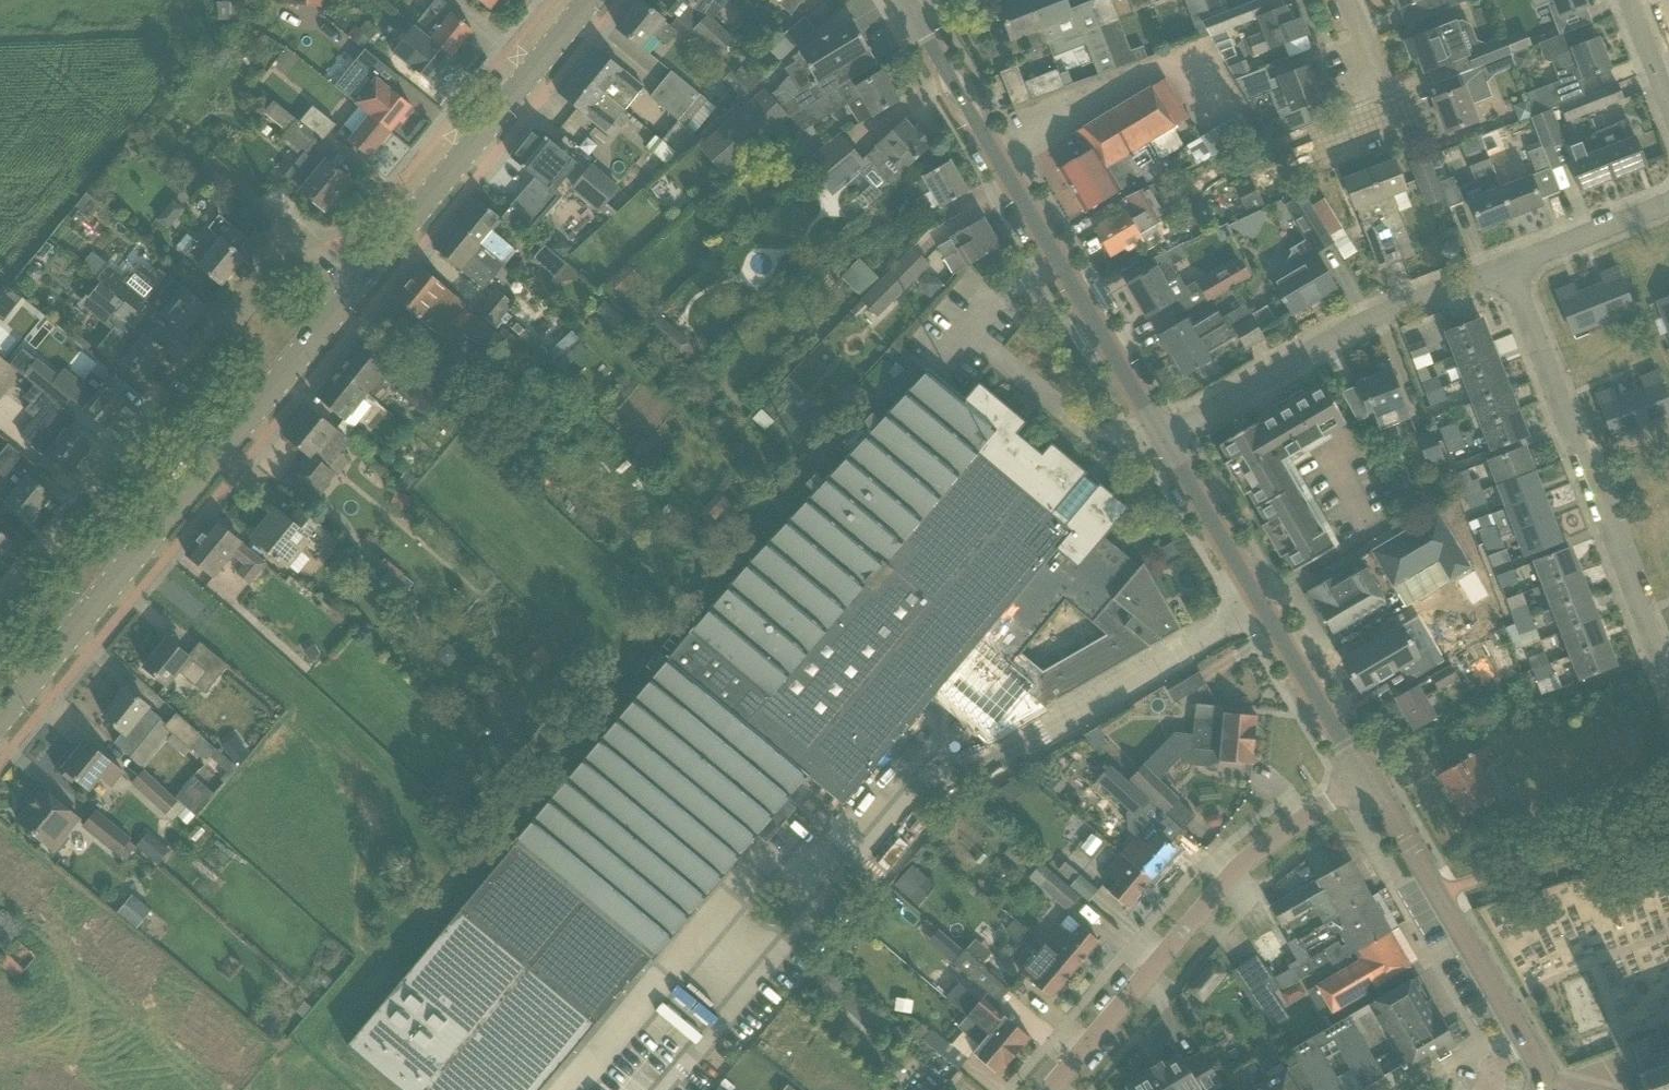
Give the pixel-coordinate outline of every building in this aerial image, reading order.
[(245,0),(218,1),(219,20),(245,19),(245,0)] [(452,57),(473,31),(453,15),(456,11),(442,0),(436,0),(414,26),(452,57)] [(490,8),(497,0),(480,0),(490,8)] [(679,1),(680,0),(682,2),(686,6),(693,11),(694,11),(695,9),(702,0),(678,0),(679,1)] [(791,14),(803,0),(783,0),(779,5),(791,14)] [(1034,51),(1048,45),(1030,0),(1020,0),(999,8),(1012,39),(1027,33),(1034,51)] [(1048,45),(1064,39),(1078,33),(1078,35),(1079,37),(1083,36),(1099,76),(1115,70),(1098,27),(1090,6),(1088,2),(1068,10),(1065,0),(1030,0),(1048,45)] [(1134,10),(1134,11),(1148,6),(1148,5),(1146,0),(1130,0),(1134,10)] [(1200,40),(1210,36),(1204,21),(1212,18),(1205,0),(1184,0),(1200,40)] [(1204,21),(1210,36),(1210,37),(1226,31),(1259,18),(1286,7),(1283,0),(1257,0),(1229,11),(1212,18),(1204,21)] [(1212,18),(1229,11),(1224,0),(1205,0),(1212,18)] [(1399,8),(1410,4),(1417,21),(1448,9),(1470,0),(1395,0),(1399,8)] [(1560,18),(1586,7),(1583,0),(1531,0),(1534,10),(1554,2),(1560,18)] [(635,43),(643,50),(655,35),(667,45),(677,32),(657,15),(640,1),(617,28),(635,43)] [(1289,5),(1289,6),(1286,7),(1259,18),(1265,33),(1249,39),(1255,54),(1271,48),(1271,49),(1307,35),(1301,19),(1297,21),(1291,5),(1289,5)] [(693,31),(718,56),(734,39),(709,14),(693,31)] [(781,37),(794,49),(815,30),(805,17),(781,37)] [(1119,19),(1098,27),(1115,70),(1148,58),(1143,46),(1131,50),(1119,19)] [(356,25),(348,35),(363,46),(377,30),(367,22),(361,29),(356,25)] [(778,87),(777,90),(785,103),(782,104),(778,107),(788,118),(789,117),(792,116),(796,113),(852,79),(877,64),(865,43),(862,38),(859,33),(852,22),(793,58),(796,62),(785,69),(790,76),(786,78),(778,87)] [(1442,27),(1411,40),(1423,72),(1452,61),(1458,76),(1482,67),(1491,63),(1499,60),(1512,55),(1505,38),(1485,47),(1468,53),(1456,23),(1442,29),(1442,27)] [(414,25),(392,52),(430,83),(431,82),(452,57),(414,26),(414,25)] [(1526,30),(1505,38),(1512,55),(1532,46),(1526,30)] [(1214,36),(1210,37),(1213,41),(1215,45),(1229,39),(1225,31),(1222,33),(1221,33),(1215,35),(1214,36)] [(767,47),(781,61),(794,49),(781,37),(780,35),(767,47)] [(1551,59),(1562,88),(1584,79),(1610,69),(1598,38),(1572,48),(1573,50),(1569,51),(1563,35),(1539,44),(1546,61),(1551,59)] [(580,73),(625,111),(644,88),(623,71),(623,70),(599,50),(580,73)] [(1527,50),(1513,55),(1519,70),(1528,66),(1531,59),(1527,50)] [(1233,51),(1222,56),(1225,63),(1236,59),(1233,51)] [(1499,60),(1491,63),(1496,75),(1496,74),(1516,66),(1512,55),(1499,60)] [(1245,60),(1228,67),(1237,79),(1251,74),(1245,60)] [(355,61),(335,86),(345,94),(347,95),(355,102),(355,103),(360,107),(369,115),(390,132),(411,106),(395,93),(396,93),(391,89),(390,89),(366,69),(355,61)] [(1001,73),(1014,106),(1034,98),(1064,87),(1059,75),(1060,74),(1058,70),(1025,83),(1019,66),(1001,73)] [(1279,115),(1288,136),(1313,125),(1305,106),(1321,100),(1307,66),(1287,74),(1270,80),(1265,68),(1251,74),(1237,79),(1248,100),(1269,92),(1279,115)] [(1463,88),(1434,100),(1447,133),(1467,125),(1477,121),(1471,106),(1474,105),(1493,97),(1488,83),(1482,67),(1458,76),(1463,88)] [(740,80),(751,91),(762,79),(751,68),(740,80)] [(672,71),(661,84),(688,107),(678,120),(679,120),(686,126),(708,100),(672,71)] [(730,72),(723,80),(741,98),(748,91),(730,72)] [(792,116),(789,117),(799,133),(847,104),(859,124),(860,123),(874,115),(900,100),(882,72),(857,88),(852,79),(796,113),(792,116)] [(580,73),(561,96),(578,110),(585,116),(606,133),(616,121),(615,121),(624,110),(625,111),(580,73)] [(1059,169),(1085,212),(1104,201),(1144,177),(1148,183),(1167,171),(1158,155),(1181,141),(1174,129),(1177,127),(1177,126),(1189,118),(1166,79),(1095,121),(1077,132),(1088,152),(1059,169)] [(676,118),(678,120),(688,107),(661,84),(651,95),(652,99),(676,118)] [(1583,97),(1589,114),(1623,100),(1617,84),(1596,92),(1583,97)] [(1546,86),(1527,93),(1530,100),(1536,115),(1553,109),(1555,108),(1546,86)] [(714,134),(698,148),(723,176),(789,119),(788,118),(778,107),(769,96),(764,90),(714,134)] [(1561,106),(1567,122),(1589,114),(1583,97),(1562,104),(1562,105),(1561,106)] [(1515,106),(1520,121),(1532,117),(1531,117),(1536,115),(1530,100),(1515,106)] [(275,101),(264,113),(288,132),(298,120),(275,101)] [(300,121),(324,140),(337,124),(314,106),(300,121)] [(1543,146),(1544,150),(1566,141),(1553,109),(1536,115),(1531,117),(1532,117),(1541,142),(1543,146)] [(344,127),(336,137),(351,149),(353,145),(369,158),(390,132),(369,115),(354,135),(344,127)] [(662,141),(680,157),(682,155),(699,138),(695,133),(694,134),(686,126),(679,120),(672,129),(662,141)] [(1603,150),(1614,179),(1646,167),(1627,120),(1614,125),(1596,132),(1603,150)] [(892,184),(894,185),(905,174),(902,171),(931,144),(916,128),(913,131),(904,122),(888,136),(867,156),(878,169),(878,173),(889,184),(892,184)] [(534,176),(510,206),(512,208),(533,226),(558,197),(549,189),(547,188),(561,172),(563,173),(565,175),(576,163),(560,150),(551,142),(534,128),(510,157),(534,176)] [(1497,130),(1480,136),(1512,218),(1542,207),(1538,197),(1559,189),(1544,150),(1543,146),(1528,153),(1536,173),(1514,182),(1506,160),(1509,159),(1497,130)] [(1246,144),(1258,165),(1274,155),(1277,160),(1282,158),(1266,132),(1246,144)] [(805,162),(817,177),(852,148),(840,133),(805,162)] [(298,160),(284,177),(326,211),(351,181),(330,164),(339,153),(318,136),(301,157),(298,160)] [(647,148),(669,166),(680,157),(662,141),(656,136),(647,148)] [(1469,200),(1481,230),(1492,226),(1512,218),(1480,136),(1460,144),(1472,175),(1475,173),(1483,194),(1469,200)] [(1569,164),(1580,192),(1614,179),(1603,150),(1588,156),(1580,138),(1563,145),(1570,163),(1569,164)] [(817,177),(833,196),(868,167),(852,148),(817,177)] [(1426,155),(1409,162),(1409,164),(1427,206),(1429,205),(1444,199),(1433,171),(1427,157),(1426,155)] [(920,198),(929,212),(940,205),(941,208),(968,193),(950,161),(902,190),(910,204),(920,198)] [(1369,170),(1396,240),(1407,236),(1391,196),(1405,191),(1394,161),(1369,170)] [(599,212),(620,188),(592,164),(571,188),(599,212)] [(645,166),(626,187),(636,195),(656,175),(645,166)] [(1369,170),(1345,180),(1356,209),(1362,223),(1369,220),(1387,267),(1404,260),(1396,240),(1369,170)] [(880,194),(889,186),(877,173),(868,181),(880,194)] [(1440,182),(1450,208),(1464,202),(1454,177),(1440,182)] [(1095,229),(1111,256),(1125,248),(1127,252),(1143,242),(1149,250),(1156,245),(1162,239),(1159,231),(1155,225),(1169,217),(1164,209),(1166,207),(1153,185),(1115,203),(1122,214),(1095,229)] [(1278,280),(1273,283),(1280,295),(1291,314),(1292,313),(1315,299),(1335,288),(1324,268),(1316,254),(1331,245),(1333,244),(1329,236),(1311,207),(1306,199),(1300,188),(1283,198),(1296,221),(1307,240),(1290,249),(1292,253),(1278,280)] [(858,215),(871,204),(859,189),(846,201),(858,215)] [(503,261),(506,264),(517,252),(512,249),(492,232),(502,220),(493,213),(477,199),(456,224),(480,244),(482,243),(503,261)] [(1250,238),(1260,215),(1241,207),(1232,230),(1250,238)] [(205,272),(222,285),(244,258),(246,256),(247,258),(248,257),(241,246),(243,243),(245,244),(249,239),(220,216),(209,228),(216,237),(217,236),(220,239),(209,252),(188,234),(177,247),(199,265),(198,266),(205,272)] [(595,232),(595,216),(561,216),(561,224),(574,224),(574,232),(595,232)] [(938,248),(954,275),(1000,248),(983,218),(951,237),(953,239),(938,248)] [(452,263),(483,290),(495,275),(505,264),(506,265),(506,264),(503,261),(482,243),(480,244),(456,224),(435,249),(452,263)] [(562,239),(553,249),(564,258),(573,248),(562,239)] [(1440,254),(1455,262),(1462,248),(1447,241),(1440,254)] [(533,259),(556,279),(567,265),(544,246),(533,259)] [(851,310),(850,311),(857,317),(867,307),(868,307),(877,317),(929,264),(914,250),(913,248),(851,310)] [(1127,285),(1146,317),(1171,302),(1187,292),(1169,261),(1164,253),(1152,259),(1156,267),(1127,285)] [(186,255),(179,264),(188,272),(195,263),(186,255)] [(843,277),(862,296),(879,278),(860,260),(843,277)] [(1199,286),(1207,301),(1250,276),(1242,261),(1199,286)] [(606,291),(615,301),(622,294),(623,295),(641,278),(628,264),(610,281),(613,284),(606,291)] [(28,268),(26,272),(26,275),(29,279),(32,280),(36,280),(39,278),(41,274),(40,270),(38,267),(35,265),(31,266),(28,268)] [(152,307),(183,333),(206,305),(188,291),(188,292),(160,270),(154,277),(139,265),(124,284),(119,280),(122,277),(110,268),(99,281),(101,282),(143,317),(152,307)] [(420,269),(395,299),(438,334),(430,344),(442,354),(446,350),(462,332),(517,380),(533,364),(501,331),(500,330),(497,333),(476,315),(475,317),(465,308),(466,307),(420,269)] [(1590,290),(1603,322),(1620,315),(1617,309),(1630,304),(1632,310),(1633,310),(1617,269),(1601,275),(1605,284),(1590,290)] [(101,282),(89,297),(119,322),(111,330),(98,348),(121,367),(124,363),(128,366),(145,380),(167,353),(135,327),(143,317),(101,282)] [(0,296),(0,299),(12,309),(22,297),(8,286),(0,296)] [(1557,292),(1572,333),(1573,333),(1572,330),(1584,325),(1585,328),(1603,322),(1590,290),(1576,295),(1573,286),(1557,292)] [(478,313),(496,327),(514,304),(496,289),(478,313)] [(1658,302),(1658,303),(1664,300),(1668,312),(1668,298),(1658,302)] [(1246,305),(1221,318),(1225,324),(1228,330),(1233,327),(1251,317),(1252,317),(1246,305)] [(1255,312),(1252,314),(1260,328),(1262,327),(1274,320),(1275,320),(1266,306),(1263,308),(1255,312)] [(1190,317),(1160,334),(1162,339),(1160,340),(1164,347),(1166,346),(1172,355),(1225,324),(1221,318),(1218,312),(1195,325),(1190,317)] [(1233,327),(1245,349),(1264,338),(1251,317),(1233,327)] [(1446,332),(1455,356),(1490,343),(1481,319),(1446,332)] [(1181,371),(1184,377),(1215,359),(1210,349),(1232,336),(1228,330),(1225,324),(1172,355),(1177,365),(1175,366),(1179,373),(1181,371)] [(674,327),(662,341),(678,355),(690,341),(674,327)] [(540,358),(543,360),(549,354),(525,330),(519,337),(540,358)] [(1408,347),(1413,359),(1429,353),(1424,340),(1408,347)] [(370,390),(375,394),(384,383),(379,379),(389,366),(361,342),(338,370),(367,393),(370,390)] [(1455,356),(1464,379),(1499,366),(1490,343),(1455,356)] [(21,347),(9,362),(25,375),(36,384),(34,386),(63,409),(71,399),(107,428),(128,400),(111,387),(92,371),(78,387),(65,377),(62,380),(37,360),(21,347)] [(1372,412),(1379,429),(1410,417),(1387,358),(1374,363),(1379,374),(1355,383),(1367,414),(1372,412)] [(1464,379),(1473,403),(1508,389),(1499,366),(1464,379)] [(315,396),(345,421),(367,393),(338,370),(315,396)] [(928,370),(740,576),(515,844),(346,1044),(401,1089),(538,1089),(651,956),(653,958),(807,772),(842,802),(863,777),(975,648),(1044,707),(1181,629),(1143,563),(1138,569),(1104,538),(1129,508),(1099,483),(1097,486),(1085,476),(1087,473),(1051,443),(1041,454),(1018,434),(1027,423),(979,382),(963,400),(928,370)] [(1643,426),(1660,419),(1657,413),(1668,409),(1668,403),(1657,373),(1641,379),(1645,388),(1631,394),(1643,426)] [(397,391),(425,416),(438,401),(410,376),(397,391)] [(1423,381),(1421,382),(1426,394),(1442,388),(1438,376),(1431,378),(1423,381)] [(1293,570),(1294,572),(1334,548),(1333,546),(1332,547),(1282,461),(1344,424),(1344,425),(1346,424),(1322,384),(1321,385),(1273,413),(1273,414),(1259,422),(1219,445),(1220,447),(1229,461),(1224,464),(1243,496),(1248,494),(1256,508),(1257,509),(1265,523),(1261,526),(1262,528),(1270,541),(1271,543),(1280,559),(1285,556),(1293,570)] [(34,386),(25,397),(32,403),(28,409),(26,410),(36,419),(46,427),(31,444),(30,445),(51,462),(68,475),(90,448),(67,430),(76,419),(63,409),(34,386)] [(1442,388),(1426,394),(1430,406),(1431,406),(1447,400),(1442,388)] [(1473,403),(1463,406),(1468,418),(1470,418),(1478,415),(1482,426),(1517,412),(1508,389),(1473,403)] [(1597,396),(1613,437),(1614,437),(1613,434),(1625,430),(1626,432),(1643,426),(1631,394),(1616,399),(1613,390),(1597,396)] [(698,400),(693,405),(702,414),(707,409),(698,400)] [(290,474),(317,497),(335,475),(328,469),(348,443),(350,442),(308,407),(284,435),(307,454),(290,474)] [(7,428),(18,435),(30,416),(19,409),(7,428)] [(1517,412),(1482,426),(1491,449),(1527,437),(1517,412)] [(1441,428),(1445,440),(1461,434),(1457,423),(1441,428)] [(1432,427),(1415,434),(1428,466),(1445,460),(1438,443),(1432,427)] [(350,442),(348,443),(367,458),(377,445),(359,430),(350,442)] [(1445,440),(1450,452),(1466,446),(1461,434),(1445,440)] [(30,521),(51,495),(28,477),(21,472),(29,462),(9,445),(0,456),(0,497),(7,502),(7,503),(30,521)] [(1489,462),(1498,484),(1533,471),(1523,448),(1489,462)] [(407,470),(399,480),(409,489),(418,479),(407,470)] [(1457,475),(1466,497),(1483,490),(1479,479),(1473,482),(1468,470),(1457,475)] [(1533,471),(1498,484),(1507,508),(1542,494),(1533,471)] [(396,490),(390,504),(405,511),(412,497),(396,490)] [(1466,497),(1471,509),(1488,503),(1483,490),(1466,497)] [(1496,525),(1479,532),(1484,544),(1484,545),(1502,538),(1516,533),(1551,519),(1542,494),(1507,508),(1492,513),(1492,515),(1496,525)] [(275,510),(252,537),(269,552),(286,566),(299,550),(305,542),(307,544),(324,558),(337,542),(317,525),(300,511),(299,512),(305,517),(296,527),(290,523),(275,510)] [(1310,593),(1334,633),(1386,602),(1398,594),(1394,588),(1437,562),(1449,582),(1472,568),(1463,552),(1456,540),(1439,511),(1370,551),(1359,558),(1366,570),(1343,583),(1338,576),(1310,593)] [(1516,533),(1525,557),(1560,543),(1551,519),(1516,533)] [(237,574),(250,585),(266,565),(215,521),(187,555),(215,577),(233,555),(245,565),(237,574)] [(1469,524),(1471,530),(1479,527),(1477,521),(1469,524)] [(12,543),(0,533),(0,558),(12,543)] [(1502,538),(1484,545),(1490,557),(1507,550),(1502,538)] [(1161,549),(1168,561),(1179,555),(1172,542),(1161,549)] [(1538,588),(1579,572),(1569,548),(1535,562),(1544,585),(1538,588)] [(387,562),(379,573),(395,585),(404,574),(387,562)] [(1498,576),(1496,576),(1500,588),(1502,587),(1518,581),(1514,570),(1498,576)] [(1409,606),(1429,643),(1491,609),(1470,572),(1409,606)] [(1544,586),(1553,609),(1588,595),(1579,572),(1544,586)] [(1558,621),(1562,632),(1597,619),(1588,595),(1547,611),(1547,612),(1544,613),(1548,625),(1558,621)] [(1509,599),(1506,600),(1511,615),(1514,624),(1515,625),(1516,625),(1516,624),(1531,618),(1526,605),(1514,610),(1509,599)] [(1516,625),(1515,625),(1519,635),(1535,629),(1531,618),(1516,624),(1516,625)] [(1562,632),(1571,656),(1606,642),(1597,619),(1562,632)] [(1414,656),(1397,627),(1341,660),(1358,690),(1396,668),(1405,683),(1435,666),(1426,649),(1414,656)] [(167,640),(145,667),(162,682),(169,687),(180,673),(195,686),(207,672),(217,680),(228,666),(217,657),(202,644),(190,659),(167,640)] [(1571,656),(1580,679),(1616,666),(1606,642),(1571,656)] [(315,645),(304,651),(310,662),(321,655),(315,645)] [(1529,659),(1533,670),(1549,664),(1545,653),(1529,659)] [(1533,670),(1543,694),(1559,689),(1549,664),(1533,670)] [(1432,678),(1439,691),(1460,679),(1452,666),(1432,678)] [(1166,691),(1174,704),(1207,684),(1199,671),(1166,691)] [(1395,698),(1405,715),(1428,701),(1419,685),(1395,698)] [(127,690),(104,717),(122,733),(113,743),(130,757),(130,758),(161,720),(147,709),(148,708),(144,704),(127,690)] [(1405,715),(1414,731),(1437,717),(1428,701),(1405,715)] [(167,725),(165,727),(172,734),(166,741),(184,757),(192,748),(207,762),(211,757),(227,772),(233,764),(203,739),(205,737),(178,713),(167,725)] [(1194,723),(1193,735),(1254,740),(1256,716),(1234,714),(1222,713),(1220,725),(1194,723)] [(222,746),(235,763),(249,753),(236,735),(222,746)] [(1193,735),(1192,749),(1219,751),(1219,761),(1252,764),(1254,740),(1193,735)] [(70,750),(55,768),(73,782),(75,779),(90,791),(101,777),(112,786),(124,772),(101,754),(85,740),(74,753),(70,750)] [(1166,743),(1130,780),(1184,828),(1195,816),(1158,781),(1179,758),(1180,757),(1166,743)] [(1458,764),(1439,775),(1463,815),(1479,806),(1496,796),(1491,788),(1480,770),(1495,761),(1487,747),(1458,764)] [(1113,768),(1100,781),(1131,809),(1128,812),(1129,828),(1137,835),(1121,853),(1152,879),(1175,850),(1169,845),(1183,830),(1172,821),(1163,813),(1148,800),(1113,768)] [(132,782),(131,783),(163,813),(164,812),(176,799),(174,798),(144,769),(132,782)] [(193,773),(174,795),(177,798),(185,805),(194,814),(215,792),(193,773)] [(1048,784),(1058,793),(1066,784),(1055,775),(1048,784)] [(1011,780),(993,794),(1003,808),(1021,794),(1011,780)] [(44,790),(18,821),(54,851),(60,851),(69,840),(67,834),(79,819),(44,790)] [(185,808),(177,816),(185,824),(187,825),(195,816),(193,815),(185,808)] [(83,826),(82,827),(116,854),(117,853),(118,851),(128,839),(94,812),(83,826)] [(151,847),(146,853),(157,862),(168,849),(163,844),(151,847)] [(1110,894),(1127,908),(1152,879),(1121,853),(1104,872),(1119,884),(1110,894)] [(1349,861),(1271,907),(1282,927),(1287,924),(1296,939),(1337,914),(1338,916),(1370,898),(1349,861)] [(1066,862),(1059,870),(1073,882),(1079,874),(1066,862)] [(1041,863),(1029,877),(1067,911),(1068,909),(1079,897),(1079,896),(1073,891),(1069,887),(1041,863)] [(911,864),(893,886),(910,900),(919,890),(929,879),(911,864)] [(1079,875),(1070,887),(1085,899),(1088,902),(1089,901),(1098,890),(1079,875)] [(1304,961),(1274,979),(1282,990),(1311,973),(1331,963),(1332,965),(1336,963),(1388,932),(1390,931),(1370,898),(1338,916),(1337,914),(1296,939),(1308,959),(1304,961)] [(133,908),(124,918),(136,929),(145,918),(151,911),(142,904),(139,901),(133,908)] [(21,925),(0,908),(0,937),(6,943),(21,925)] [(1045,944),(1075,969),(1098,941),(1069,915),(1045,944)] [(1009,927),(1006,931),(1019,941),(1028,930),(1015,920),(1009,927)] [(1317,985),(1307,991),(1322,1017),(1332,1011),(1409,967),(1388,932),(1336,963),(1341,972),(1317,986),(1317,985)] [(49,935),(44,942),(54,950),(59,943),(49,935)] [(59,943),(54,950),(64,958),(69,952),(59,943)] [(1029,963),(1021,973),(1033,983),(1051,999),(1075,969),(1045,944),(1029,963)] [(25,950),(1,981),(18,995),(43,964),(25,950)] [(954,963),(999,1003),(1010,990),(964,951),(954,963)] [(82,961),(76,968),(87,976),(92,970),(82,961)] [(820,968),(811,980),(882,1036),(893,1022),(820,968)] [(1198,1001),(1219,982),(1207,969),(1186,988),(1198,1001)] [(92,970),(87,976),(97,985),(102,978),(92,970)] [(1290,1050),(1298,1064),(1314,1089),(1344,1089),(1326,1059),(1339,1051),(1361,1089),(1400,1067),(1402,1071),(1406,1069),(1408,1072),(1436,1056),(1439,1061),(1451,1054),(1448,1049),(1456,1045),(1441,1020),(1440,1021),(1415,978),(1290,1050)] [(1250,992),(1275,1029),(1291,1018),(1266,982),(1250,992)] [(108,983),(103,990),(113,998),(119,991),(108,983)] [(983,1000),(968,1018),(1014,1056),(1030,1038),(1004,1017),(983,1000)] [(142,1008),(137,1014),(147,1023),(153,1016),(142,1008)] [(974,1053),(999,1075),(1014,1056),(968,1018),(959,1028),(969,1037),(980,1045),(974,1053)] [(159,1021),(153,1027),(164,1036),(169,1029),(159,1021)] [(914,1034),(960,1070),(969,1058),(932,1030),(930,1031),(921,1025),(914,1034)] [(903,1026),(889,1029),(891,1041),(905,1038),(903,1026)] [(169,1029),(164,1036),(174,1044),(179,1037),(169,1029)] [(1659,1041),(1656,1034),(1631,1044),(1642,1072),(1637,1074),(1639,1080),(1628,1084),(1630,1089),(1668,1089),(1668,1037),(1659,1041)] [(192,1046),(187,1053),(197,1061),(202,1055),(192,1046)] [(1221,1084),(1202,1052),(1185,1063),(1180,1055),(1164,1065),(1162,1061),(1149,1069),(1151,1073),(1135,1083),(1127,1087),(1129,1089),(1211,1089),(1221,1084)] [(202,1055),(197,1061),(207,1070),(212,1063),(202,1055)] [(1230,1074),(1233,1079),(1240,1089),(1255,1089),(1256,1089),(1257,1089),(1314,1089),(1298,1064),(1286,1071),(1274,1078),(1269,1081),(1256,1059),(1230,1074)] [(225,1072),(220,1079),(230,1087),(235,1080),(225,1072)] [(21,1089),(47,1089),(31,1077),(21,1089)] [(173,1089),(199,1089),(183,1077),(173,1089)] [(230,1087),(233,1089),(244,1089),(245,1089),(235,1080),(230,1087)]
